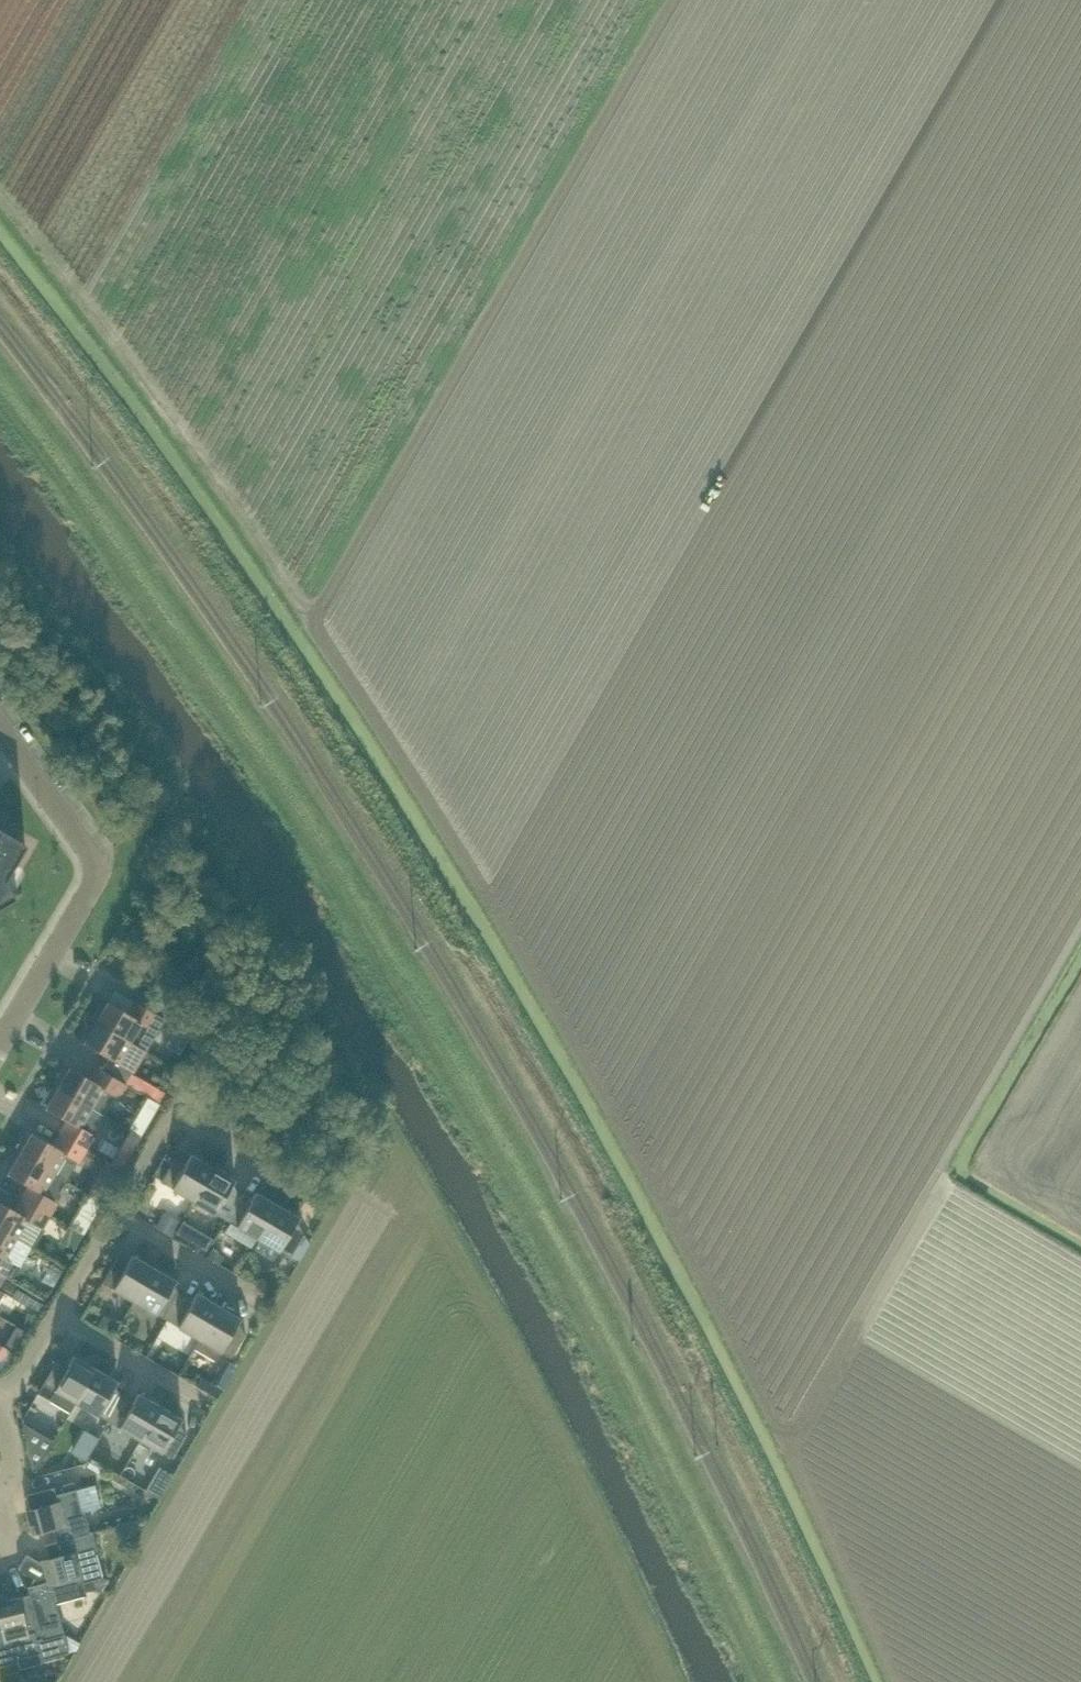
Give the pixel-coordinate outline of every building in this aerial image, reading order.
[(15,898),(4,881),(25,844),(0,830),(0,907),(15,898)] [(129,1042),(144,1050),(146,1051),(165,1019),(160,1016),(166,1005),(150,996),(144,1007),(134,1000),(127,1012),(108,1001),(105,1005),(101,1003),(91,1020),(129,1042)] [(198,1023),(186,1016),(178,1032),(189,1038),(198,1023)] [(125,1083),(130,1073),(132,1071),(144,1050),(129,1042),(91,1020),(81,1037),(85,1040),(83,1043),(108,1057),(101,1069),(125,1083)] [(180,1054),(189,1038),(178,1032),(176,1031),(167,1046),(180,1054)] [(127,1084),(125,1083),(101,1069),(94,1081),(70,1067),(68,1071),(64,1069),(54,1086),(91,1107),(103,1114),(114,1094),(119,1097),(127,1084)] [(157,1089),(130,1073),(125,1083),(127,1084),(152,1098),(157,1089)] [(103,1114),(91,1107),(54,1086),(44,1103),(47,1106),(45,1109),(69,1123),(62,1135),(88,1150),(105,1121),(103,1114)] [(138,1113),(129,1129),(141,1136),(151,1120),(138,1113)] [(25,1134),(15,1152),(53,1174),(66,1181),(77,1161),(80,1163),(88,1150),(62,1135),(56,1147),(32,1133),(30,1137),(25,1134)] [(53,1174),(15,1152),(5,1169),(9,1171),(8,1174),(32,1188),(25,1201),(50,1215),(55,1206),(54,1201),(66,1181),(53,1174)] [(193,1201),(213,1166),(191,1153),(185,1163),(175,1157),(161,1181),(172,1188),(193,1201)] [(226,1219),(240,1195),(229,1189),(235,1179),(213,1166),(193,1201),(214,1213),(215,1212),(226,1219)] [(103,1202),(111,1190),(95,1181),(87,1193),(103,1202)] [(258,1238),(278,1204),(256,1191),(250,1201),(240,1195),(226,1219),(237,1225),(237,1226),(258,1238)] [(82,1203),(69,1226),(84,1234),(97,1212),(103,1202),(87,1193),(82,1203)] [(25,1201),(18,1212),(0,1202),(0,1230),(16,1239),(27,1220),(42,1229),(50,1215),(25,1201)] [(258,1238),(279,1250),(280,1250),(291,1257),(303,1235),(305,1232),(294,1226),(300,1216),(278,1204),(258,1238)] [(155,1227),(171,1236),(179,1222),(163,1213),(155,1227)] [(16,1239),(0,1230),(0,1273),(11,1280),(20,1266),(5,1257),(16,1239)] [(203,1232),(196,1244),(204,1249),(211,1237),(203,1232)] [(303,1235),(291,1257),(299,1261),(309,1243),(303,1235)] [(209,1248),(204,1256),(218,1264),(223,1256),(209,1248)] [(135,1302),(155,1267),(132,1255),(127,1265),(116,1259),(103,1282),(114,1289),(135,1302)] [(171,1290),(174,1285),(177,1280),(155,1267),(135,1302),(156,1314),(156,1313),(167,1320),(181,1296),(171,1290)] [(0,1273),(0,1300),(11,1280),(0,1273)] [(17,1304),(28,1308),(35,1285),(25,1282),(17,1304)] [(200,1339),(220,1305),(197,1292),(192,1302),(181,1296),(167,1320),(179,1326),(178,1327),(200,1339)] [(241,1317),(220,1305),(200,1339),(194,1348),(216,1361),(221,1351),(232,1358),(246,1334),(237,1328),(242,1318),(241,1317)] [(103,1315),(98,1325),(109,1331),(115,1322),(103,1315)] [(21,1340),(33,1347),(44,1328),(32,1322),(21,1340)] [(11,1335),(5,1343),(17,1350),(22,1341),(11,1335)] [(58,1360),(39,1393),(71,1412),(76,1403),(96,1368),(74,1356),(68,1366),(58,1360)] [(109,1421),(123,1397),(113,1391),(118,1381),(96,1368),(76,1403),(98,1415),(109,1421)] [(201,1375),(197,1383),(217,1395),(222,1387),(201,1375)] [(141,1440),(161,1406),(139,1393),(133,1403),(123,1397),(109,1421),(120,1428),(141,1440)] [(178,1429),(181,1424),(184,1419),(161,1406),(141,1440),(163,1453),(163,1452),(174,1459),(188,1435),(178,1429)] [(78,1441),(71,1452),(86,1461),(87,1459),(90,1454),(93,1449),(78,1441)] [(44,1456),(27,1445),(32,1469),(34,1471),(44,1456)] [(74,1482),(63,1485),(65,1493),(76,1490),(74,1482)] [(91,1533),(90,1533),(85,1512),(82,1513),(76,1490),(65,1493),(57,1495),(55,1488),(27,1495),(31,1510),(27,1511),(33,1534),(53,1528),(57,1543),(60,1542),(91,1533)] [(90,1533),(91,1533),(60,1542),(57,1543),(46,1546),(49,1559),(40,1562),(27,1554),(20,1566),(21,1570),(39,1581),(39,1584),(40,1585),(81,1574),(83,1583),(89,1581),(91,1591),(96,1590),(96,1588),(97,1588),(100,1590),(107,1580),(102,1577),(96,1554),(99,1553),(93,1532),(90,1533)] [(87,1592),(91,1591),(89,1581),(83,1583),(81,1574),(40,1585),(39,1584),(28,1587),(31,1595),(17,1598),(26,1627),(39,1624),(43,1640),(65,1634),(57,1604),(87,1596),(87,1592)] [(75,1601),(78,1610),(103,1602),(101,1593),(75,1601)] [(65,1634),(43,1640),(39,1624),(26,1627),(17,1598),(10,1600),(0,1595),(0,1620),(2,1630),(0,1630),(0,1666),(18,1661),(18,1659),(39,1653),(41,1659),(69,1651),(65,1634)]
